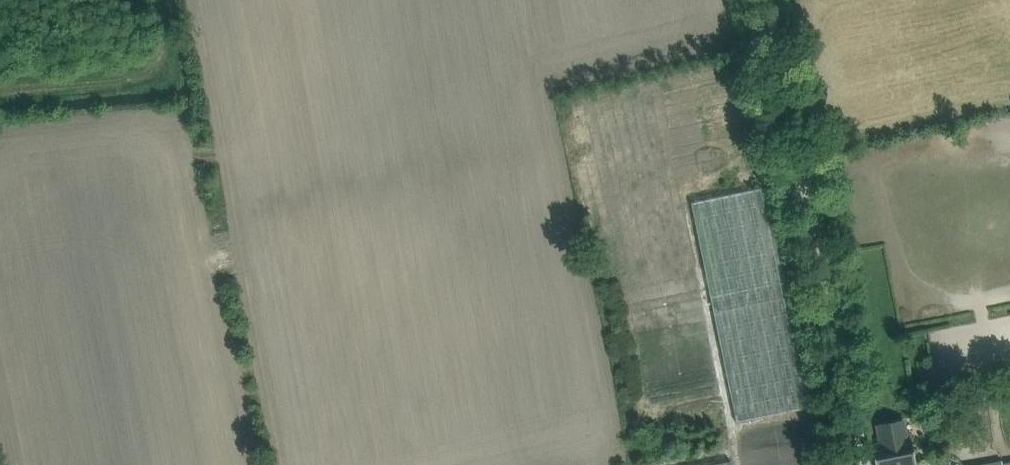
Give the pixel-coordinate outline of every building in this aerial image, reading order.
[(768,186),(691,201),(735,422),(812,407),(768,186)] [(881,442),(872,444),(876,464),(916,464),(917,464),(911,436),(906,437),(902,419),(877,424),(881,442)]
